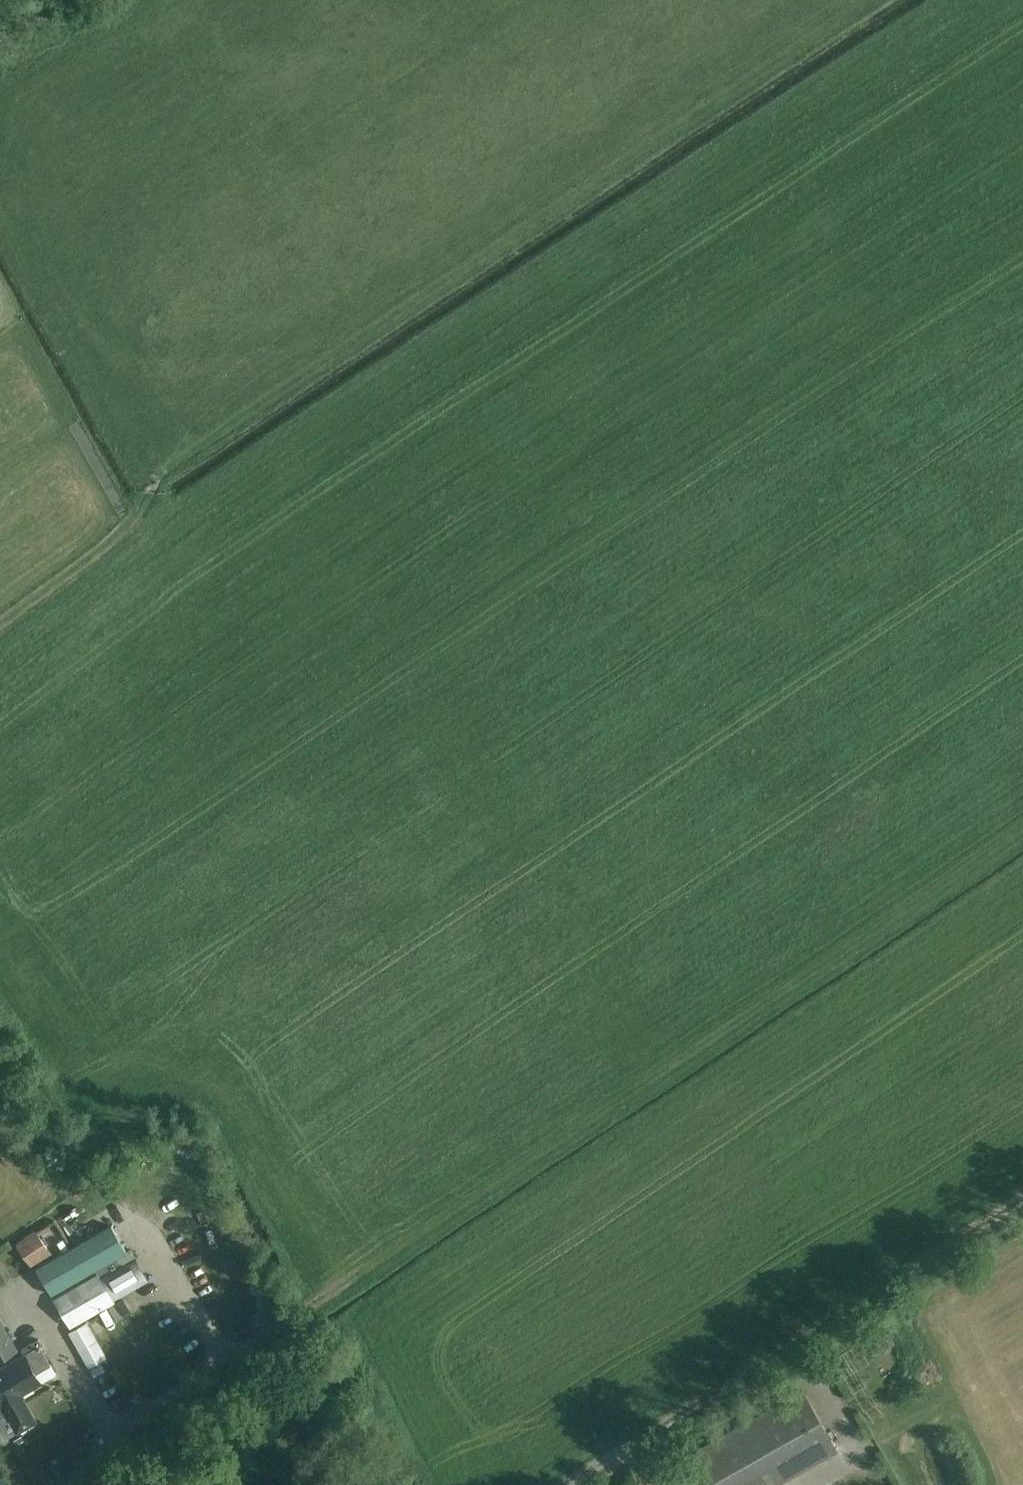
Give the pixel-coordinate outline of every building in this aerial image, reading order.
[(36,1268),(52,1295),(127,1251),(112,1225),(36,1268)] [(16,1243),(32,1267),(52,1253),(36,1229),(16,1243)] [(113,1299),(148,1279),(135,1256),(100,1276),(98,1273),(53,1299),(70,1328),(115,1302),(113,1299)] [(19,1350),(0,1317),(0,1361),(19,1350)] [(87,1322),(69,1332),(79,1350),(98,1340),(87,1322)] [(0,1368),(0,1369),(6,1380),(10,1377),(20,1394),(21,1393),(40,1382),(34,1372),(50,1364),(37,1340),(21,1349),(24,1354),(0,1368)] [(0,1369),(0,1402),(2,1405),(3,1404),(17,1430),(36,1419),(21,1393),(20,1394),(10,1377),(6,1380),(0,1369)] [(800,1388),(675,1460),(690,1484),(772,1484),(835,1449),(800,1388)]
